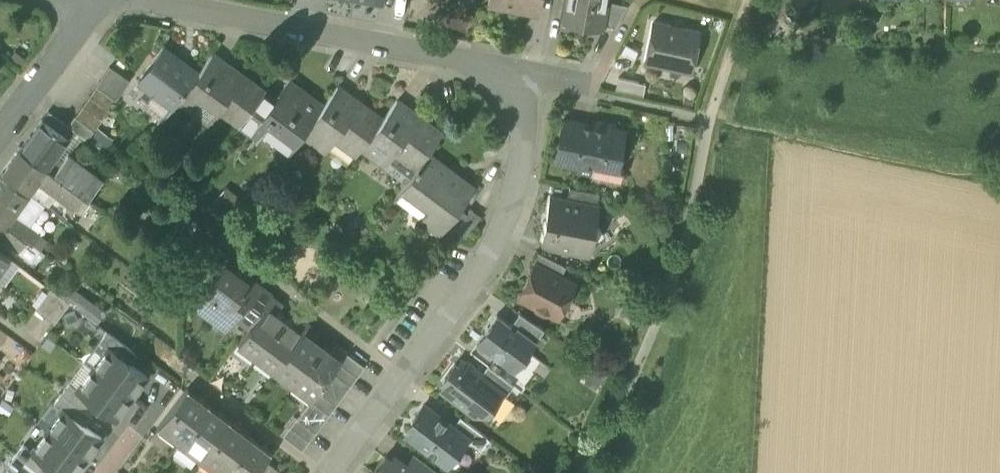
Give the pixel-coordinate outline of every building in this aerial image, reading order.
[(534,11),(536,0),(492,0),(491,3),(534,11)] [(601,24),(601,22),(606,0),(565,0),(562,16),(601,24)] [(601,22),(615,25),(626,4),(606,0),(601,22)] [(665,62),(690,67),(698,31),(652,21),(644,60),(664,64),(665,62)] [(171,105),(178,97),(197,71),(162,45),(137,80),(171,105)] [(239,122),(240,121),(263,90),(234,69),(232,70),(221,62),(223,60),(211,52),(197,71),(178,97),(207,118),(217,106),(239,122)] [(109,65),(95,85),(115,98),(129,79),(109,65)] [(617,75),(615,85),(641,90),(643,79),(617,75)] [(293,143),(302,131),(322,104),(287,78),(272,97),(263,90),(240,121),(257,134),(265,122),(293,143)] [(322,104),(330,110),(345,91),(337,84),(322,104)] [(93,129),(115,98),(95,85),(74,115),(93,129)] [(355,153),(361,145),(381,119),(382,118),(358,100),(356,103),(344,95),(347,92),(345,91),(330,110),(322,104),(302,131),(318,143),(327,131),(333,136),(355,153)] [(356,103),(358,100),(347,92),(344,95),(356,103)] [(381,119),(389,125),(404,106),(395,100),(382,118),(381,119)] [(393,150),(415,167),(426,152),(440,133),(417,116),(415,118),(404,110),(406,108),(404,106),(389,125),(381,119),(361,145),(377,157),(386,145),(393,150)] [(415,118),(417,116),(406,108),(404,110),(415,118)] [(42,118),(67,137),(73,129),(66,124),(48,110),(42,118)] [(73,129),(86,139),(93,129),(74,115),(73,114),(66,124),(73,129)] [(42,118),(20,148),(46,167),(55,154),(68,137),(67,137),(42,118)] [(578,170),(591,172),(591,177),(612,181),(615,162),(621,130),(610,128),(611,123),(593,120),(592,125),(563,119),(556,157),(580,162),(578,170)] [(324,147),(333,136),(327,131),(318,143),(324,147)] [(384,162),(393,150),(386,145),(377,157),(384,162)] [(63,197),(71,186),(52,171),(46,167),(20,148),(2,173),(28,192),(37,180),(62,198),(63,197)] [(470,185),(426,152),(415,167),(401,187),(426,206),(423,210),(418,217),(436,231),(437,228),(454,206),(470,185)] [(46,167),(52,171),(62,158),(61,159),(55,154),(46,167)] [(97,174),(71,155),(62,158),(52,171),(71,186),(82,194),(97,174)] [(615,162),(612,181),(619,182),(623,164),(615,162)] [(0,175),(0,191),(19,205),(28,192),(2,173),(0,175)] [(566,198),(596,203),(598,191),(569,185),(566,198)] [(63,197),(83,212),(91,200),(82,194),(71,186),(63,197)] [(397,190),(423,210),(426,206),(401,187),(397,190)] [(19,205),(0,191),(0,220),(5,224),(12,213),(19,205)] [(564,247),(588,252),(591,236),(594,236),(603,230),(597,221),(594,220),(597,203),(596,203),(566,198),(549,194),(541,238),(565,243),(564,247)] [(447,235),(452,228),(464,212),(463,212),(454,206),(437,228),(447,235)] [(467,206),(463,212),(464,212),(452,228),(461,235),(477,214),(467,206)] [(21,219),(12,213),(5,224),(13,230),(21,219)] [(13,230),(25,239),(30,242),(37,232),(33,229),(21,219),(13,230)] [(5,224),(0,230),(0,236),(18,250),(25,239),(13,230),(5,224)] [(22,252),(30,242),(25,239),(18,250),(22,252)] [(535,262),(559,275),(565,264),(536,249),(530,261),(534,263),(535,262)] [(9,257),(0,250),(0,269),(9,257)] [(222,303),(249,324),(271,295),(225,260),(223,262),(218,262),(212,270),(213,275),(193,302),(212,316),(222,303)] [(536,307),(543,310),(547,309),(550,310),(556,298),(563,301),(573,281),(559,275),(535,262),(534,263),(518,294),(535,303),(536,307)] [(35,308),(54,323),(69,302),(50,288),(35,308)] [(281,303),(271,295),(249,324),(237,340),(256,354),(284,317),(275,311),(281,303)] [(556,298),(550,310),(556,314),(563,301),(556,298)] [(516,324),(534,338),(542,326),(517,310),(508,322),(514,326),(516,324)] [(475,339),(513,368),(534,338),(516,324),(514,326),(508,322),(494,312),(475,339)] [(256,354),(274,367),(308,323),(298,315),(292,323),(284,317),(256,354)] [(274,367),(293,381),(320,344),(312,338),(318,330),(308,323),(274,367)] [(109,348),(116,337),(106,331),(99,341),(108,348),(108,347),(109,348)] [(116,337),(109,348),(128,362),(135,352),(116,337)] [(328,350),(320,344),(293,381),(311,395),(316,389),(331,369),(337,360),(345,350),(334,342),(328,350)] [(131,397),(146,376),(128,362),(109,348),(108,347),(108,348),(93,368),(131,397)] [(345,350),(337,360),(357,375),(364,364),(345,350)] [(440,387),(473,411),(487,409),(494,399),(490,395),(496,387),(501,390),(502,389),(480,373),(461,359),(457,365),(454,362),(441,378),(445,381),(440,387)] [(337,360),(331,369),(350,384),(357,375),(337,360)] [(501,390),(505,393),(513,383),(487,363),(480,373),(502,389),(501,390)] [(131,397),(93,368),(77,388),(77,389),(78,389),(97,404),(115,417),(131,397)] [(331,369),(316,389),(336,403),(350,384),(331,369)] [(61,392),(70,399),(78,389),(77,389),(77,388),(68,382),(61,392)] [(160,422),(181,438),(207,403),(186,387),(182,392),(160,422)] [(490,395),(494,399),(501,390),(496,387),(490,395)] [(97,404),(78,389),(70,399),(90,414),(97,404)] [(312,395),(309,398),(329,412),(336,403),(316,389),(311,395),(312,395)] [(63,408),(63,409),(70,399),(61,392),(53,402),(62,409),(63,408)] [(309,398),(303,407),(322,421),(329,412),(309,398)] [(90,414),(70,399),(63,409),(82,424),(90,414)] [(181,438),(202,454),(228,418),(207,403),(181,438)] [(406,433),(446,463),(451,456),(450,449),(454,443),(461,443),(465,437),(466,436),(452,426),(422,403),(411,418),(415,421),(406,433)] [(303,407),(296,415),(315,430),(322,421),(303,407)] [(62,409),(47,430),(85,458),(101,438),(82,424),(63,409),(63,408),(62,409)] [(296,415),(290,424),(309,438),(315,430),(296,415)] [(465,437),(480,448),(488,438),(459,416),(452,426),(466,436),(465,437)] [(202,454),(223,469),(249,434),(228,418),(202,454)] [(156,427),(177,443),(181,438),(160,422),(156,427)] [(302,448),(309,438),(290,424),(282,434),(302,448)] [(85,458),(47,430),(32,449),(31,450),(32,450),(51,465),(62,472),(74,472),(85,458)] [(249,434),(223,469),(228,472),(253,472),(257,468),(263,459),(270,450),(249,434)] [(177,443),(198,458),(202,454),(181,438),(177,443)] [(25,460),(32,450),(31,450),(32,449),(23,443),(15,453),(25,460)] [(450,449),(451,456),(458,455),(462,449),(461,443),(454,443),(450,449)] [(25,460),(42,472),(45,472),(51,465),(32,450),(25,460)] [(8,463),(18,471),(19,471),(22,472),(42,472),(25,460),(15,453),(8,463)] [(393,453),(389,458),(398,464),(401,459),(393,453)] [(420,472),(433,472),(435,470),(413,453),(406,463),(420,472)] [(218,472),(220,472),(223,469),(202,454),(198,458),(218,472)] [(401,459),(398,464),(389,458),(385,454),(372,471),(374,472),(420,472),(406,463),(401,459)] [(257,468),(263,472),(282,472),(263,459),(257,468)]
